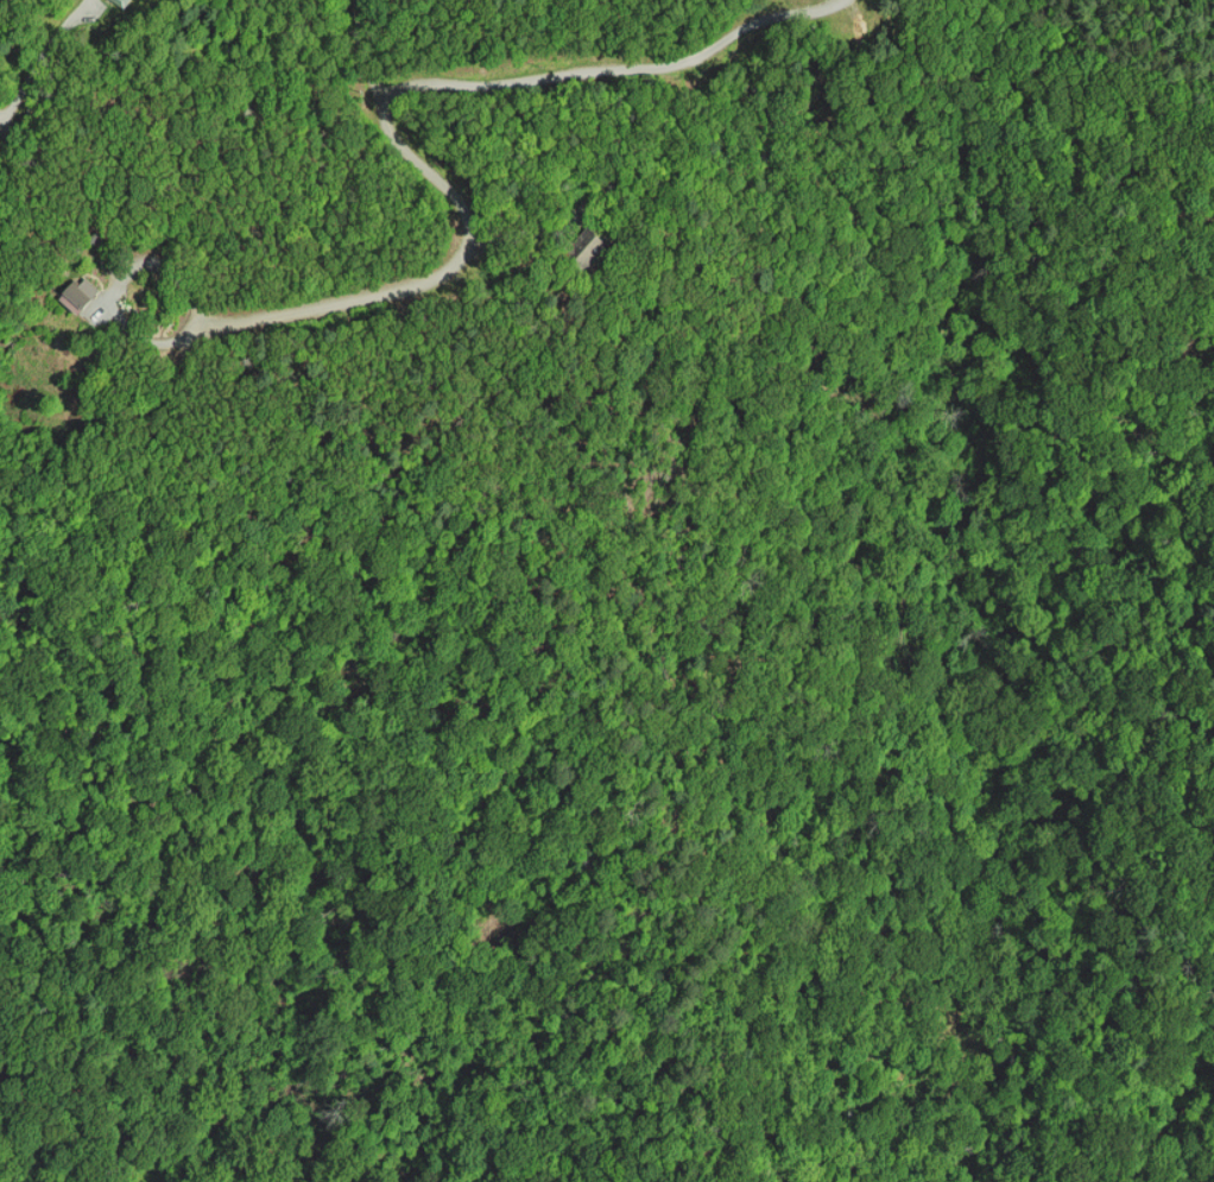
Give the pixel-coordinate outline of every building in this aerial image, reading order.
[(91,315),(105,296),(84,279),(70,298),(91,315)]
